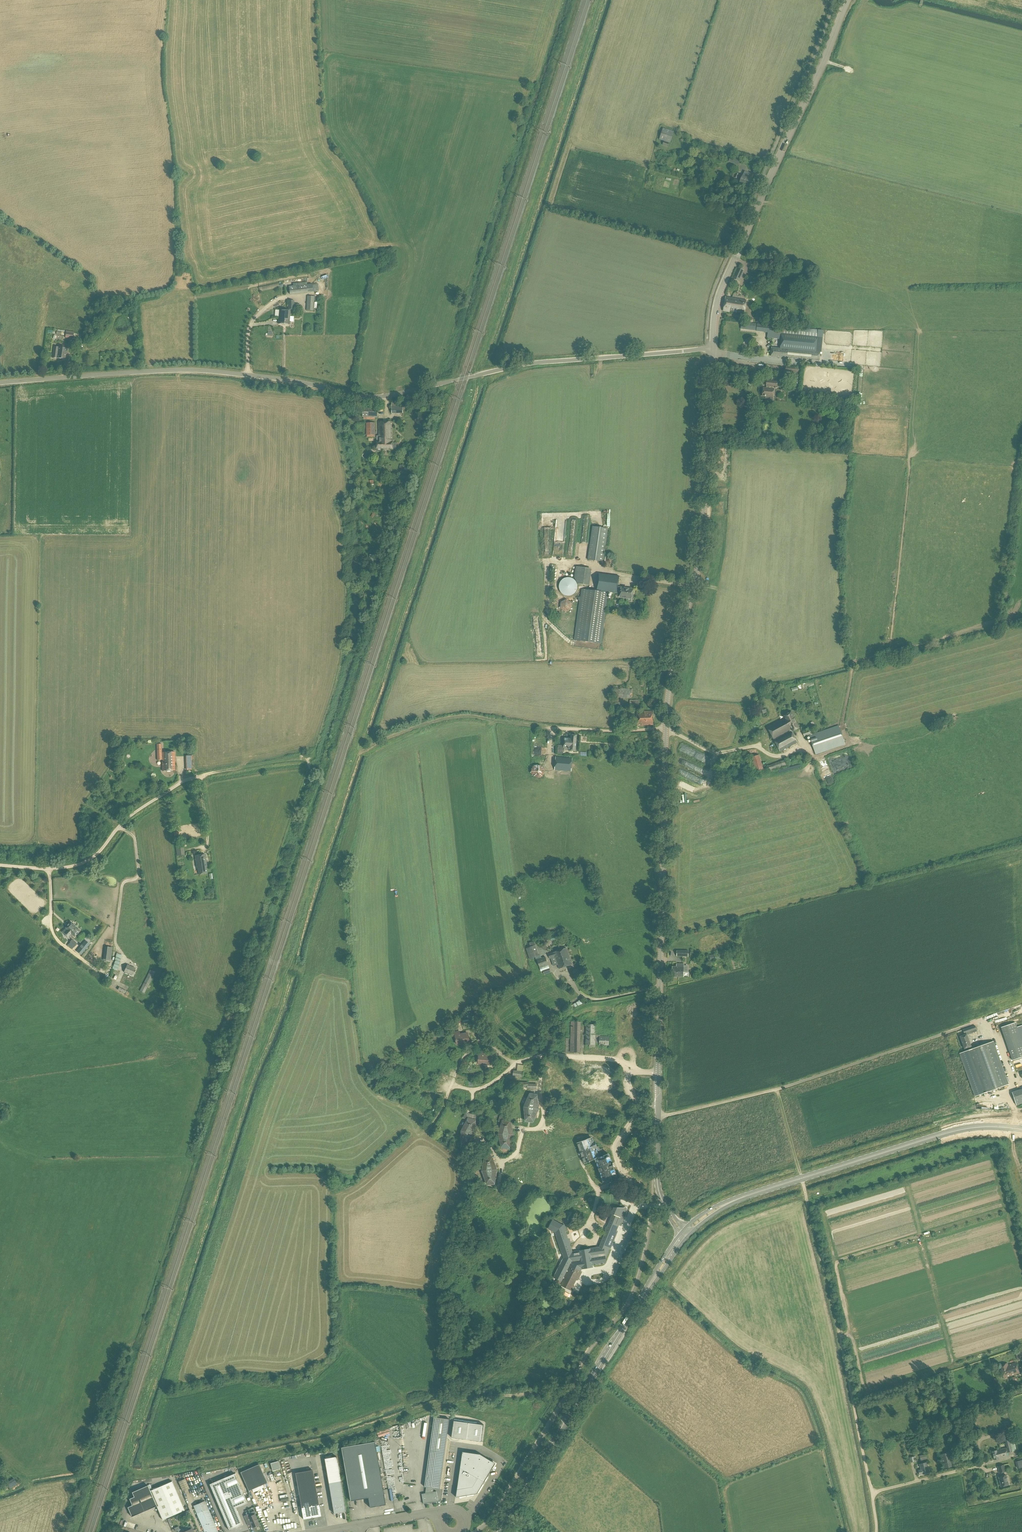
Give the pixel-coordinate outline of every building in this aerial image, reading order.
[(659,139),(670,143),(674,131),(663,128),(659,139)] [(729,161),(738,165),(741,159),(732,155),(729,161)] [(739,183),(749,187),(752,179),(748,177),(750,174),(745,171),(739,183)] [(307,285),(289,287),(290,294),(308,292),(313,292),(313,284),(307,285)] [(723,311),(729,312),(729,311),(744,314),(746,301),(732,298),(726,297),(723,311)] [(755,319),(765,320),(766,313),(762,312),(762,309),(756,308),(755,319)] [(741,329),(756,331),(756,332),(768,333),(767,338),(781,339),(780,348),(772,348),(771,357),(819,362),(820,353),(816,352),(817,343),(820,343),(820,338),(817,338),(818,330),(757,324),(742,322),(741,329)] [(56,334),(64,335),(64,334),(66,334),(65,338),(73,339),(74,332),(57,330),(57,331),(56,331),(56,334)] [(54,346),(52,357),(67,359),(68,348),(65,348),(65,346),(58,345),(58,347),(54,346)] [(763,396),(765,396),(765,398),(766,399),(767,400),(773,401),(774,389),(772,389),(772,386),(777,386),(777,382),(767,381),(767,385),(767,388),(763,388),(763,396)] [(362,417),(377,417),(378,408),(362,407),(362,417)] [(378,422),(378,429),(384,429),(384,441),(386,441),(386,444),(382,444),(382,449),(393,449),(395,449),(396,448),(396,444),(395,443),(393,443),(393,440),(392,440),(392,422),(378,422)] [(367,423),(367,438),(375,437),(375,423),(367,423)] [(376,449),(376,451),(377,451),(380,451),(381,451),(381,449),(382,449),(382,444),(386,444),(386,441),(384,441),(384,429),(378,429),(378,438),(377,438),(377,442),(376,442),(376,449)] [(596,561),(603,562),(608,529),(600,528),(593,527),(588,560),(596,561)] [(574,578),(578,584),(588,585),(590,569),(576,567),(574,578)] [(597,590),(618,593),(617,596),(620,597),(627,598),(626,601),(632,601),(632,599),(631,599),(633,589),(618,587),(619,576),(599,574),(597,590)] [(561,588),(562,589),(562,591),(564,592),(565,594),(567,594),(569,595),(571,594),(573,593),(575,592),(576,590),(577,589),(577,588),(577,586),(576,584),(575,583),(574,581),(572,580),(570,580),(568,580),(566,580),(565,581),(563,582),(562,584),(562,586),(561,588)] [(582,589),(574,640),(601,643),(605,614),(608,593),(593,591),(582,589)] [(560,608),(565,612),(571,609),(571,603),(566,599),(561,602),(560,608)] [(614,697),(619,698),(630,698),(630,695),(632,695),(632,690),(615,689),(614,697)] [(630,708),(638,708),(638,701),(630,700),(630,708)] [(637,712),(638,726),(642,726),(642,725),(653,725),(652,711),(644,712),(637,712)] [(767,727),(780,751),(797,742),(792,732),(790,730),(792,729),(793,731),(799,728),(793,717),(794,716),(792,712),(791,712),(790,712),(784,716),(785,718),(767,727)] [(809,735),(816,755),(845,745),(839,725),(809,735)] [(557,753),(565,754),(565,748),(570,748),(569,751),(576,751),(577,736),(571,735),(571,738),(565,738),(564,745),(558,745),(557,753)] [(157,745),(158,760),(162,760),(162,771),(175,770),(174,752),(161,752),(161,745),(157,745)] [(750,758),(755,772),(763,769),(759,755),(750,758)] [(555,770),(571,771),(572,758),(556,757),(555,770)] [(831,760),(833,771),(840,770),(840,765),(837,765),(835,759),(831,760)] [(768,766),(770,772),(787,766),(786,760),(768,766)] [(545,772),(545,771),(545,769),(544,768),(544,767),(543,766),(542,765),(541,764),(539,764),(538,764),(537,764),(535,765),(534,765),(533,766),(532,767),(532,768),(531,770),(531,771),(531,772),(532,774),(533,775),(533,776),(534,777),(536,777),(537,778),(538,778),(539,778),(541,777),(542,777),(543,776),(544,775),(545,773),(545,772)] [(205,855),(195,856),(197,868),(198,868),(199,874),(207,873),(206,867),(205,855)] [(62,932),(70,938),(73,934),(75,936),(80,931),(71,922),(68,925),(68,926),(62,932)] [(93,931),(96,933),(102,927),(100,925),(93,931)] [(68,945),(72,949),(74,946),(75,947),(78,944),(72,939),(69,942),(70,943),(68,945)] [(76,952),(77,952),(77,951),(81,955),(90,944),(89,944),(85,941),(86,941),(85,941),(82,945),(81,945),(82,945),(80,947),(80,946),(80,947),(76,952)] [(105,947),(104,961),(110,962),(112,948),(105,947)] [(534,947),(528,949),(531,959),(540,956),(538,949),(534,950),(534,947)] [(560,950),(548,954),(550,958),(555,956),(559,969),(565,967),(572,964),(567,948),(560,950)] [(538,961),(540,968),(549,965),(546,958),(538,961)] [(684,972),(688,972),(688,966),(684,966),(684,964),(679,964),(679,967),(673,967),(672,977),(684,977),(684,976),(684,972)] [(127,965),(124,972),(132,975),(133,972),(134,972),(135,970),(134,970),(135,968),(127,965)] [(151,969),(140,991),(144,993),(155,972),(151,969)] [(572,1052),(580,1052),(581,1022),(572,1022),(572,1052)] [(1012,1060),(1021,1057),(1021,1042),(1015,1022),(1001,1027),(1012,1060)] [(586,1024),(586,1044),(595,1045),(595,1043),(596,1038),(596,1035),(596,1025),(586,1024)] [(975,1026),(963,1030),(964,1035),(966,1034),(977,1031),(975,1026)] [(451,1033),(452,1036),(455,1035),(457,1044),(461,1043),(462,1044),(463,1044),(464,1043),(469,1042),(467,1033),(456,1035),(455,1032),(451,1033)] [(962,1053),(960,1053),(960,1055),(975,1096),(1008,1085),(992,1042),(972,1049),(966,1034),(964,1035),(960,1036),(964,1049),(968,1047),(969,1050),(962,1053)] [(596,1038),(595,1043),(600,1043),(600,1045),(609,1045),(609,1037),(600,1037),(600,1035),(596,1035),(596,1038)] [(478,1063),(482,1063),(483,1065),(485,1065),(486,1064),(491,1064),(491,1055),(484,1055),(484,1052),(479,1051),(478,1063)] [(575,1085),(573,1077),(560,1081),(560,1084),(559,1084),(560,1089),(575,1085)] [(1016,1105),(1021,1103),(1021,1090),(1012,1093),(1016,1105)] [(525,1107),(526,1120),(526,1121),(533,1122),(538,1109),(537,1095),(530,1094),(530,1095),(525,1107)] [(462,1131),(462,1145),(469,1146),(475,1134),(475,1125),(480,1123),(480,1116),(466,1113),(463,1117),(467,1121),(462,1131)] [(499,1121),(502,1123),(499,1134),(502,1147),(509,1147),(513,1135),(510,1124),(514,1122),(512,1116),(500,1116),(499,1121)] [(577,1143),(585,1163),(595,1159),(603,1181),(617,1176),(609,1154),(602,1157),(600,1151),(602,1151),(601,1149),(600,1150),(599,1146),(596,1147),(595,1143),(594,1143),(592,1138),(577,1143)] [(483,1171),(487,1184),(494,1183),(496,1170),(492,1157),(485,1157),(483,1171)] [(518,1219),(521,1212),(510,1207),(509,1210),(516,1214),(515,1218),(518,1219)] [(548,1227),(549,1228),(555,1232),(557,1235),(556,1236),(559,1243),(559,1244),(559,1245),(562,1252),(564,1257),(563,1258),(559,1265),(559,1266),(559,1267),(558,1267),(554,1274),(554,1275),(554,1277),(562,1281),(560,1284),(562,1286),(563,1286),(567,1288),(568,1288),(572,1290),(574,1286),(573,1284),(575,1280),(577,1279),(581,1272),(580,1270),(579,1270),(580,1269),(591,1267),(592,1266),(591,1264),(592,1264),(597,1264),(597,1263),(599,1263),(600,1263),(604,1263),(605,1262),(605,1257),(608,1249),(610,1249),(618,1232),(615,1228),(617,1224),(621,1226),(628,1208),(615,1209),(614,1211),(608,1227),(606,1227),(605,1230),(606,1231),(599,1248),(597,1249),(595,1248),(590,1249),(589,1249),(588,1249),(580,1250),(580,1251),(573,1252),(572,1252),(571,1251),(569,1245),(570,1244),(568,1238),(567,1238),(566,1231),(565,1230),(564,1225),(562,1225),(561,1225),(553,1220),(552,1220),(548,1227)] [(503,1217),(502,1220),(513,1226),(515,1223),(503,1217)] [(1000,1365),(1004,1378),(1019,1373),(1016,1363),(1008,1365),(1007,1363),(1000,1365)] [(422,1493),(424,1503),(438,1501),(437,1491),(433,1491),(434,1487),(440,1488),(449,1418),(434,1416),(425,1486),(426,1486),(426,1493),(422,1493)] [(454,1421),(452,1438),(467,1440),(469,1423),(454,1421)] [(469,1423),(467,1440),(482,1442),(484,1425),(469,1423)] [(484,1425),(482,1442),(486,1443),(493,1447),(502,1433),(491,1426),(484,1425)] [(341,1447),(350,1500),(368,1497),(370,1507),(385,1504),(375,1441),(341,1447)] [(992,1451),(994,1460),(998,1459),(1007,1456),(1005,1448),(992,1451)] [(461,1461),(461,1466),(485,1481),(488,1476),(492,1469),(496,1463),(492,1461),(491,1461),(480,1455),(463,1452),(462,1457),(461,1461)] [(941,1455),(943,1463),(942,1464),(944,1468),(954,1466),(952,1461),(950,1452),(941,1455)] [(336,1456),(324,1458),(326,1468),(338,1466),(336,1456)] [(278,1461),(270,1463),(272,1471),(280,1469),(278,1461)] [(918,1470),(919,1475),(922,1474),(929,1472),(927,1463),(920,1464),(921,1469),(918,1470)] [(240,1472),(248,1490),(267,1482),(259,1464),(240,1472)] [(338,1466),(326,1468),(327,1478),(340,1476),(338,1466)] [(460,1473),(456,1497),(477,1494),(485,1481),(461,1466),(460,1470),(460,1473)] [(295,1472),(303,1519),(321,1515),(312,1469),(295,1472)] [(209,1484),(229,1530),(242,1524),(235,1507),(247,1503),(235,1473),(209,1484)] [(999,1477),(1001,1487),(1008,1485),(1006,1475),(999,1477)] [(340,1476),(327,1478),(329,1488),(341,1486),(340,1476)] [(14,1478),(7,1483),(10,1488),(17,1483),(14,1478)] [(178,1481),(182,1490),(188,1487),(185,1479),(178,1481)] [(128,1507),(132,1517),(156,1506),(162,1520),(184,1510),(172,1481),(152,1490),(150,1491),(148,1485),(132,1492),(134,1497),(129,1499),(132,1505),(128,1507)] [(341,1486),(329,1488),(331,1498),(343,1496),(341,1486)] [(343,1496),(331,1498),(332,1506),(345,1504),(343,1496)] [(204,1531),(218,1531),(205,1501),(193,1505),(204,1531)] [(345,1504),(332,1506),(334,1513),(346,1511),(345,1504)] [(244,1515),(248,1525),(251,1524),(252,1527),(256,1526),(256,1527),(258,1526),(257,1525),(259,1525),(254,1514),(250,1516),(249,1513),(248,1514),(246,1515),(244,1515)]
